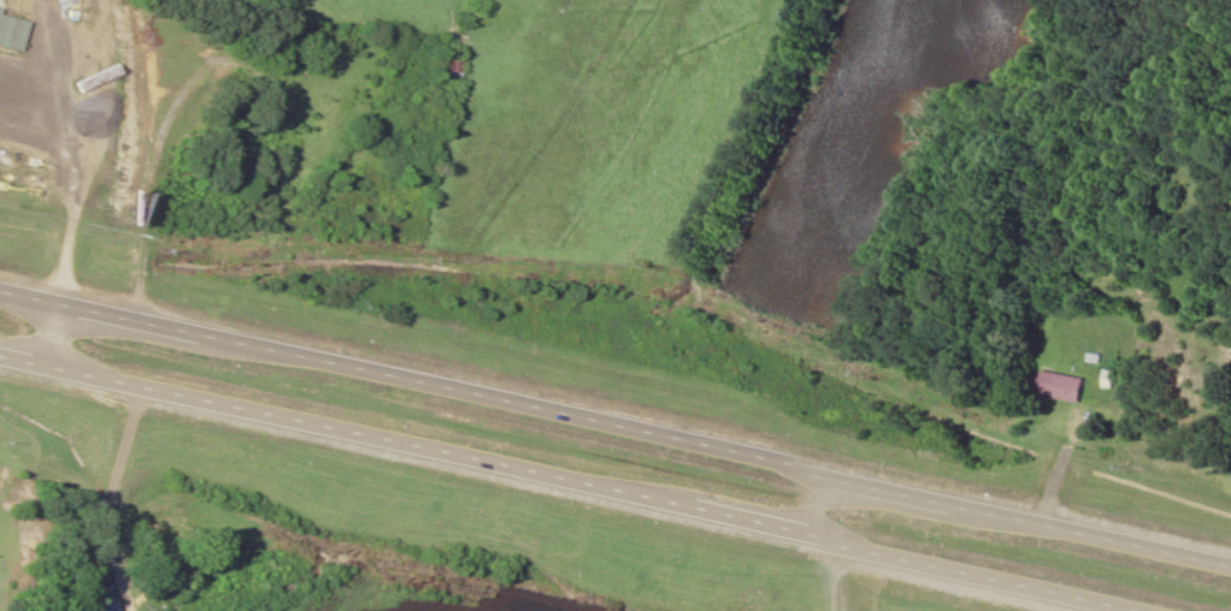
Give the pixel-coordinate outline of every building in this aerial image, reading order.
[(455,56),(426,56),(426,79),(455,79),(455,56)] [(1076,403),(1082,380),(1039,370),(1034,393),(1076,403)] [(100,550),(87,550),(87,567),(99,568),(100,550)] [(96,592),(96,610),(124,610),(124,592),(96,592)]
